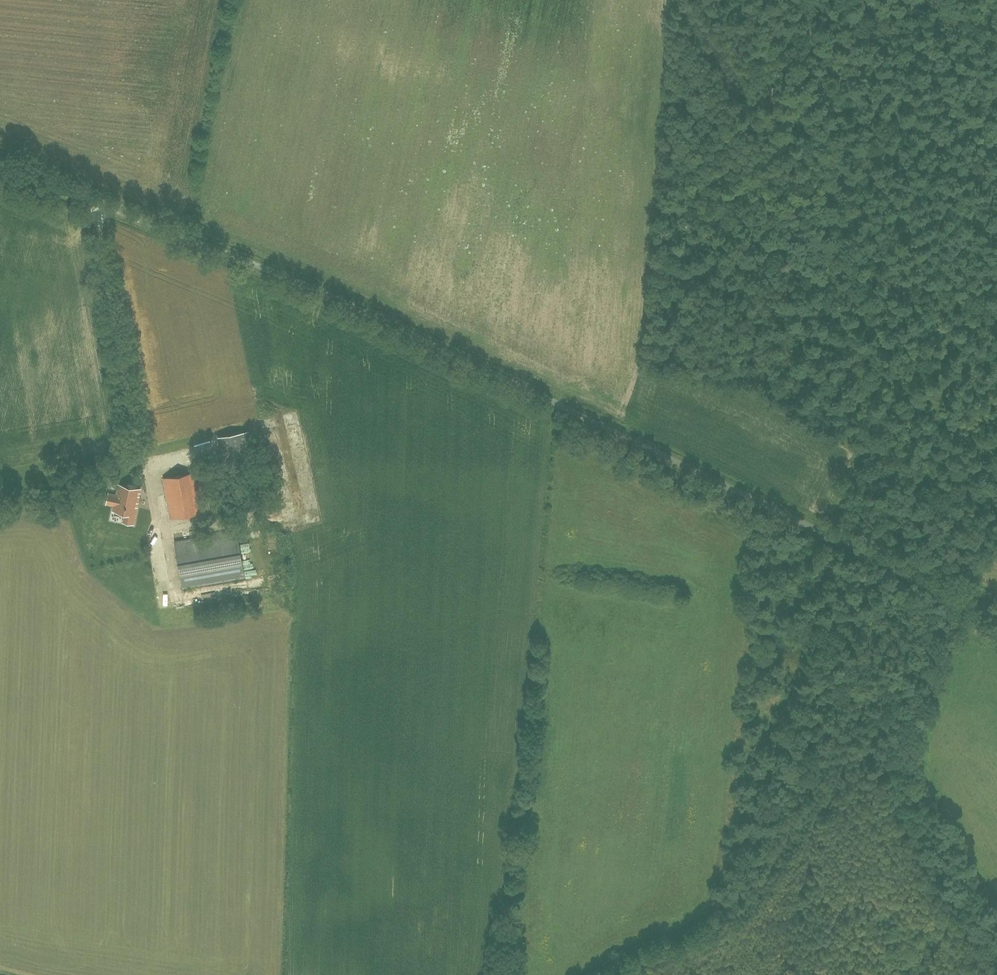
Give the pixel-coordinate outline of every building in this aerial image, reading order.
[(247,431),(217,437),(223,467),(253,461),(247,431)] [(206,511),(199,472),(163,478),(170,518),(206,511)] [(136,507),(140,489),(133,487),(126,486),(119,484),(117,495),(109,494),(107,503),(115,504),(114,510),(126,513),(124,522),(133,524),(137,507),(136,507)] [(175,541),(183,588),(245,577),(236,531),(175,541)]
